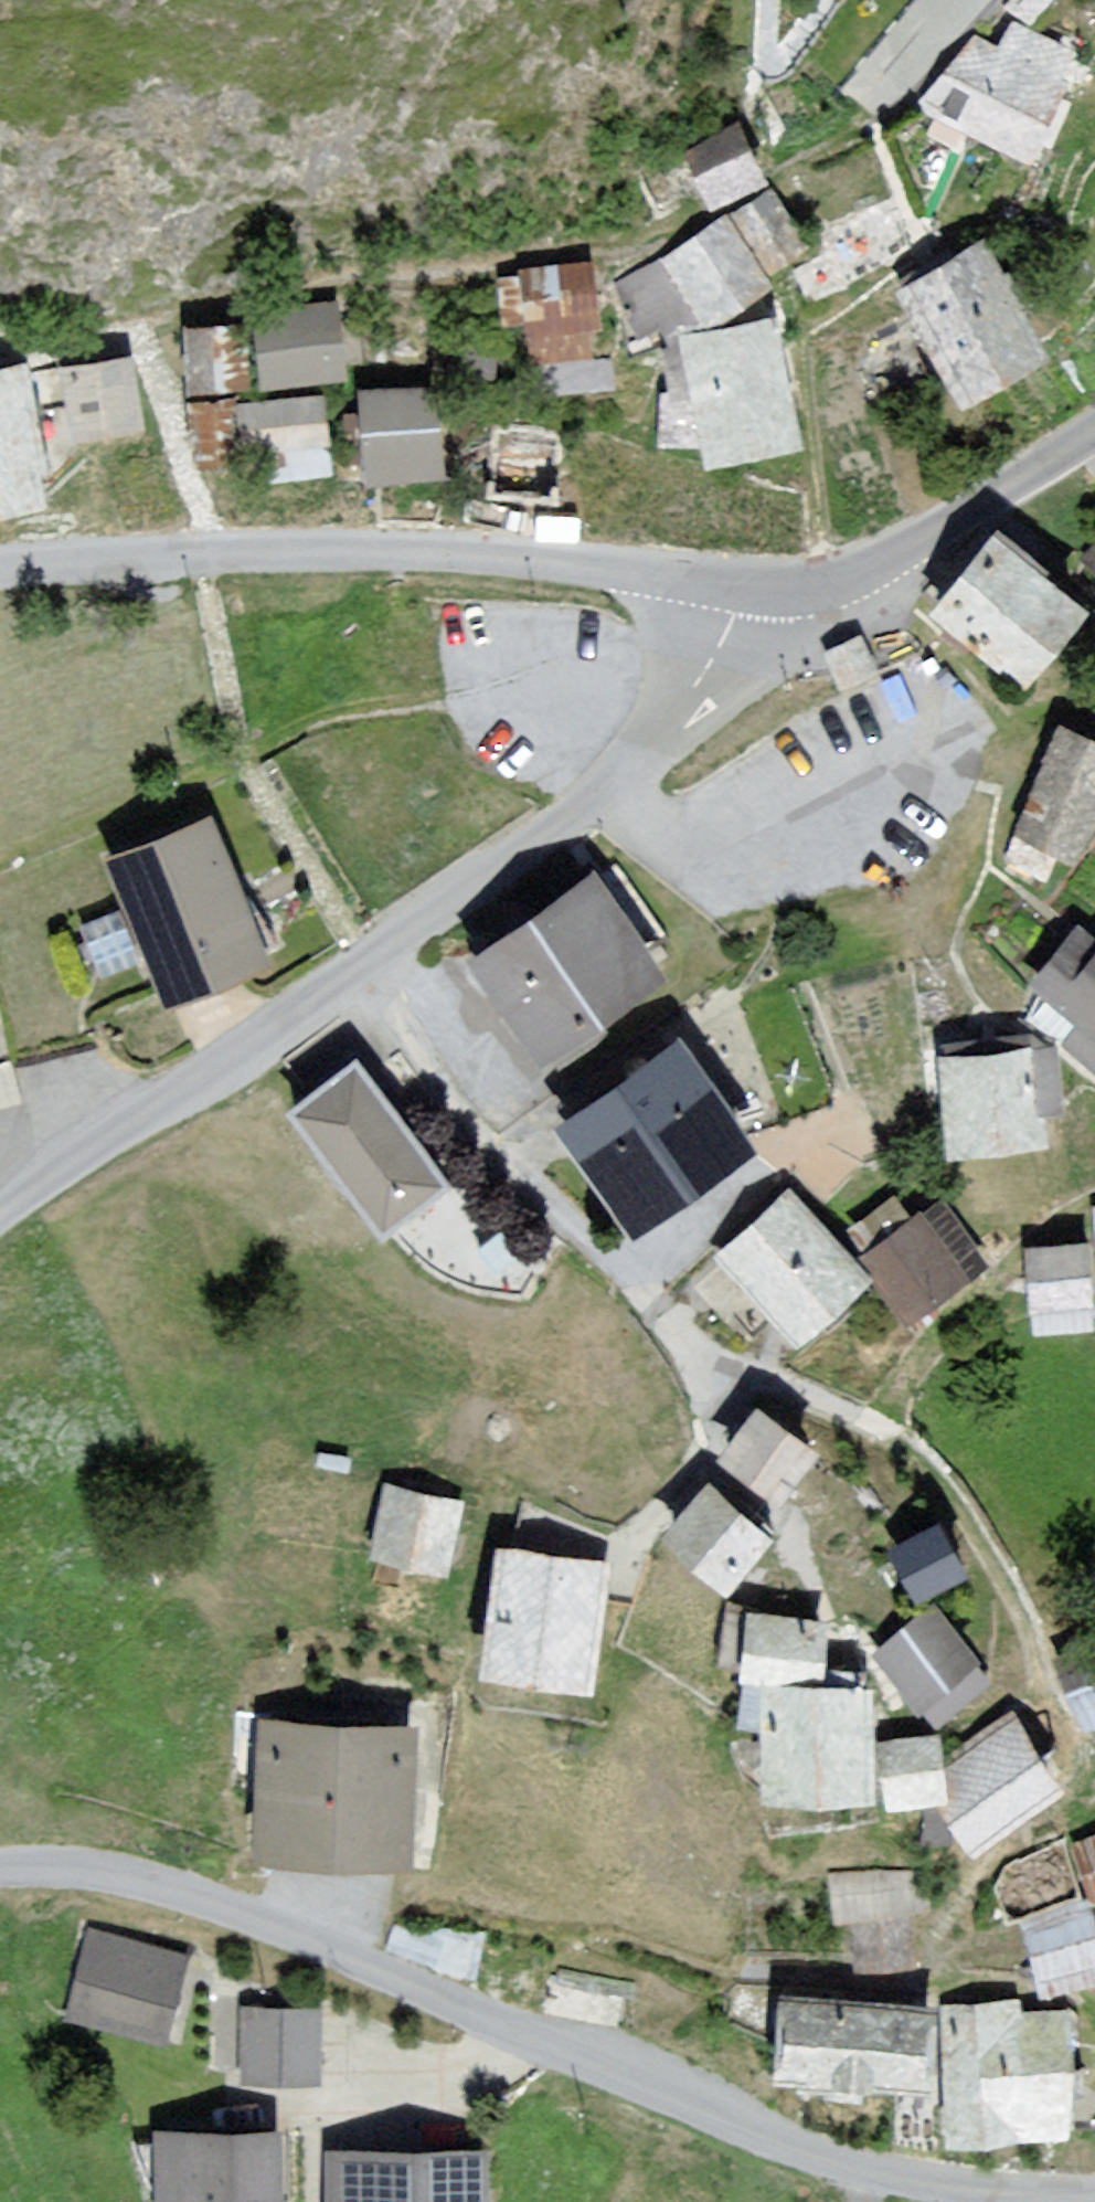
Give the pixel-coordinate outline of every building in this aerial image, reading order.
[(941,122),(1056,171),(1090,91),(975,42),(941,122)] [(761,127),(704,150),(728,208),(784,185),(761,127)] [(791,276),(825,251),(782,193),(748,218),(791,276)] [(736,217),(672,263),(723,332),(786,286),(736,217)] [(992,245),(909,297),(984,417),(1067,364),(992,245)] [(621,334),(615,267),(530,275),(536,341),(621,334)] [(273,389),(357,376),(347,307),(263,319),(273,389)] [(700,338),(725,467),(825,447),(800,318),(700,338)] [(250,325),(190,330),(196,396),(256,390),(250,325)] [(75,370),(83,438),(150,430),(143,362),(75,370)] [(71,503),(41,373),(0,382),(0,519),(71,503)] [(370,394),(375,474),(458,468),(453,389),(370,394)] [(262,479),(340,474),(335,399),(257,405),(262,479)] [(996,547),(942,613),(1027,681),(1080,614),(996,547)] [(867,644),(834,660),(852,698),(885,683),(867,644)] [(1019,835),(1071,857),(1094,821),(1094,748),(1062,734),(1019,835)] [(220,821),(115,859),(169,1006),(274,968),(220,821)] [(601,879),(484,966),(565,1073),(682,986),(601,879)] [(1094,1066),(1094,927),(1042,990),(1084,1025),(1069,1044),(1094,1066)] [(1050,1054),(948,1065),(957,1152),(1041,1143),(1038,1113),(1056,1111),(1050,1054)] [(676,1056),(570,1131),(636,1223),(742,1147),(676,1056)] [(464,1188),(366,1069),(299,1124),(397,1243),(464,1188)] [(793,1200),(725,1259),(796,1341),(864,1282),(793,1200)] [(975,1265),(934,1214),(875,1262),(916,1312),(975,1265)] [(1085,1250),(1027,1255),(1032,1309),(1089,1304),(1085,1250)] [(723,1461),(777,1505),(813,1461),(759,1417),(723,1461)] [(469,1504),(391,1492),(379,1568),(457,1580),(469,1504)] [(708,1492),(669,1541),(727,1587),(766,1539),(708,1492)] [(960,1576),(936,1532),(895,1554),(920,1599),(960,1576)] [(601,1573),(503,1562),(490,1674),(587,1686),(601,1573)] [(819,1682),(824,1624),(751,1617),(747,1679),(819,1682)] [(932,1617),(881,1658),(922,1709),(973,1668),(932,1617)] [(1070,1669),(1090,1723),(1094,1721),(1094,1659),(1070,1669)] [(768,1693),(767,1798),(867,1799),(868,1694),(768,1693)] [(947,1812),(976,1851),(1056,1792),(1012,1723),(944,1780),(947,1812)] [(422,1724),(270,1725),(271,1869),(423,1868),(422,1724)] [(934,1741),(885,1747),(892,1806),(941,1800),(934,1741)] [(1079,1848),(1094,1892),(1094,1842),(1079,1848)] [(919,1879),(834,1883),(836,1920),(858,1919),(860,1967),(905,1965),(903,1914),(920,1913),(919,1879)] [(1030,1928),(1042,1977),(1094,1965),(1094,1938),(1090,1915),(1030,1928)] [(196,1959),(86,1932),(63,2026),(173,2053),(196,1959)] [(932,2019),(789,2007),(783,2075),(926,2087),(932,2019)] [(952,2141),(1066,2138),(1065,2016),(1017,2018),(1016,2010),(946,2016),(952,2141)] [(321,2011),(244,2011),(244,2093),(322,2093),(321,2011)] [(172,2141),(174,2201),(301,2201),(300,2138),(172,2141)] [(347,2163),(348,2201),(503,2201),(502,2159),(347,2163)]
